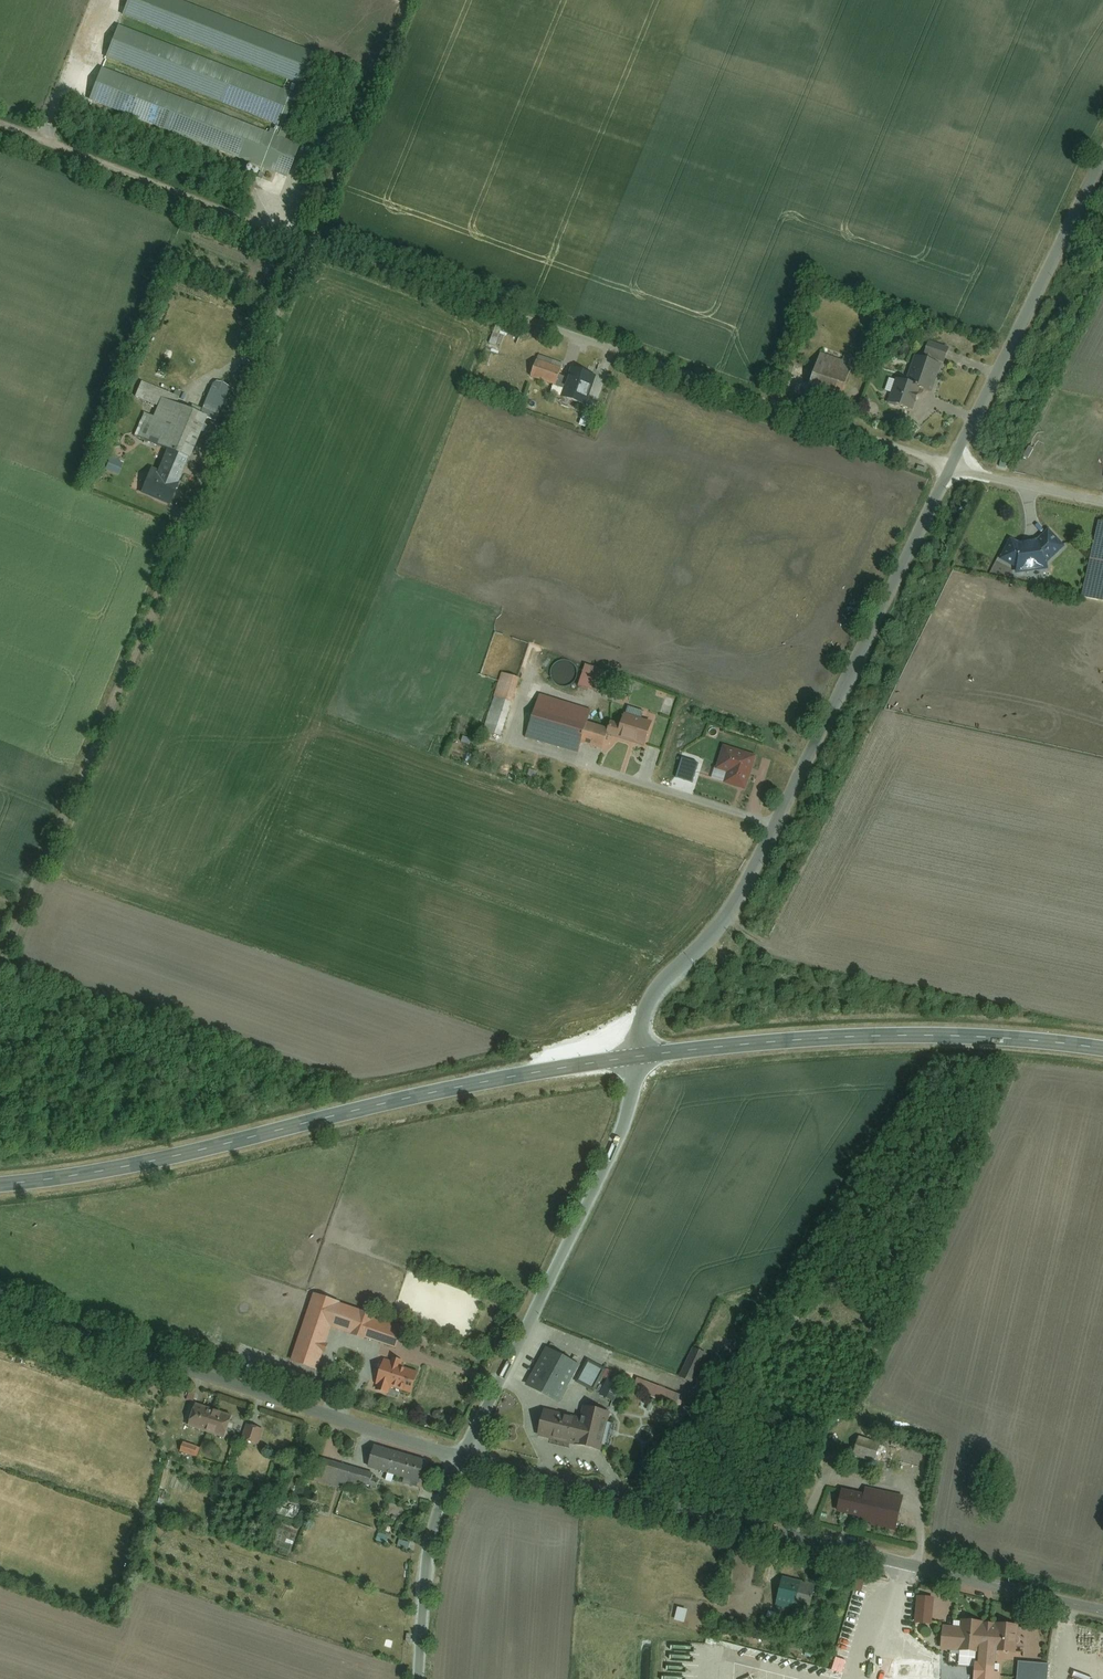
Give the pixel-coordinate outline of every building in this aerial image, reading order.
[(88,102),(287,180),(300,147),(287,141),(320,57),(173,0),(128,0),(121,18),(296,87),(293,96),(117,26),(102,65),(270,131),(268,135),(101,70),(88,102)] [(507,333),(494,329),(489,343),(501,347),(507,333)] [(949,347),(928,340),(923,356),(944,363),(949,347)] [(852,364),(819,352),(802,398),(835,410),(852,364)] [(564,363),(538,355),(531,377),(563,388),(566,377),(560,375),(564,363)] [(931,392),(941,363),(915,355),(906,380),(895,377),(887,403),(911,411),(918,388),(931,392)] [(595,374),(570,366),(566,377),(563,388),(560,397),(585,405),(595,374)] [(1064,386),(1074,388),(1076,380),(1066,378),(1064,386)] [(162,406),(156,418),(148,414),(138,435),(170,450),(194,460),(206,434),(209,436),(214,426),(211,425),(226,393),(216,388),(206,410),(189,402),(186,407),(178,403),(182,394),(177,392),(175,396),(146,382),(140,395),(162,406)] [(595,412),(583,409),(579,425),(591,428),(595,412)] [(194,460),(170,450),(161,468),(154,465),(142,490),(175,504),(194,460)] [(110,455),(105,469),(119,475),(125,460),(110,455)] [(1082,598),(1102,603),(1102,523),(1100,522),(1082,598)] [(1065,546),(1048,528),(1037,538),(1019,542),(1010,537),(999,559),(1015,567),(1016,574),(1049,569),(1048,562),(1065,546)] [(585,666),(577,688),(597,695),(605,673),(585,666)] [(520,682),(501,675),(482,733),(501,739),(520,682)] [(608,732),(588,726),(592,713),(540,696),(527,740),(579,756),(582,747),(603,754),(608,739),(617,741),(621,728),(611,725),(608,732)] [(621,728),(617,741),(645,750),(653,726),(642,722),(645,713),(627,708),(621,728)] [(714,771),(726,775),(723,785),(744,793),(756,758),(722,746),(714,771)] [(316,1374),(331,1333),(357,1343),(359,1340),(395,1353),(404,1330),(314,1298),(290,1365),(316,1374)] [(580,1366),(545,1347),(524,1386),(559,1405),(580,1366)] [(694,1385),(709,1355),(692,1347),(677,1377),(694,1385)] [(606,1370),(587,1359),(574,1383),(593,1393),(606,1370)] [(385,1403),(390,1391),(411,1399),(419,1377),(404,1371),(406,1365),(392,1360),(390,1364),(384,1362),(375,1386),(377,1387),(373,1398),(385,1403)] [(683,1394),(636,1378),(632,1389),(679,1406),(683,1394)] [(622,1386),(607,1379),(599,1396),(614,1403),(622,1386)] [(192,1399),(185,1420),(225,1434),(232,1413),(192,1399)] [(579,1418),(544,1409),(537,1436),(600,1451),(609,1412),(582,1405),(579,1418)] [(246,1421),(241,1438),(257,1443),(262,1427),(246,1421)] [(880,1444),(858,1436),(852,1456),(873,1464),(880,1444)] [(182,1452),(195,1457),(199,1447),(185,1442),(182,1452)] [(373,1445),(366,1468),(417,1483),(424,1460),(373,1445)] [(372,1474),(321,1459),(314,1481),(337,1488),(338,1484),(346,1487),(346,1485),(361,1490),(362,1486),(376,1490),(379,1481),(371,1478),(372,1474)] [(904,1496),(865,1487),(864,1495),(842,1490),(837,1512),(859,1517),(858,1521),(871,1524),(870,1526),(896,1532),(904,1496)] [(294,1509),(293,1512),(278,1507),(277,1512),(297,1519),(299,1511),(294,1509)] [(815,1585),(782,1577),(774,1609),(794,1614),(795,1609),(808,1612),(815,1585)] [(855,1580),(853,1590),(860,1592),(863,1582),(855,1580)] [(934,1598),(917,1596),(914,1624),(931,1625),(934,1598)] [(677,1606),(673,1619),(683,1622),(687,1609),(677,1606)] [(960,1620),(960,1628),(943,1627),(941,1650),(978,1653),(977,1663),(974,1663),(973,1678),(1000,1678),(1001,1672),(995,1672),(997,1654),(1017,1656),(1019,1625),(960,1620)] [(684,1657),(665,1657),(665,1678),(684,1678),(684,1657)] [(898,1660),(895,1678),(930,1678),(932,1664),(898,1660)] [(1036,1678),(1045,1678),(1046,1666),(1015,1662),(1013,1676),(1036,1678)]
